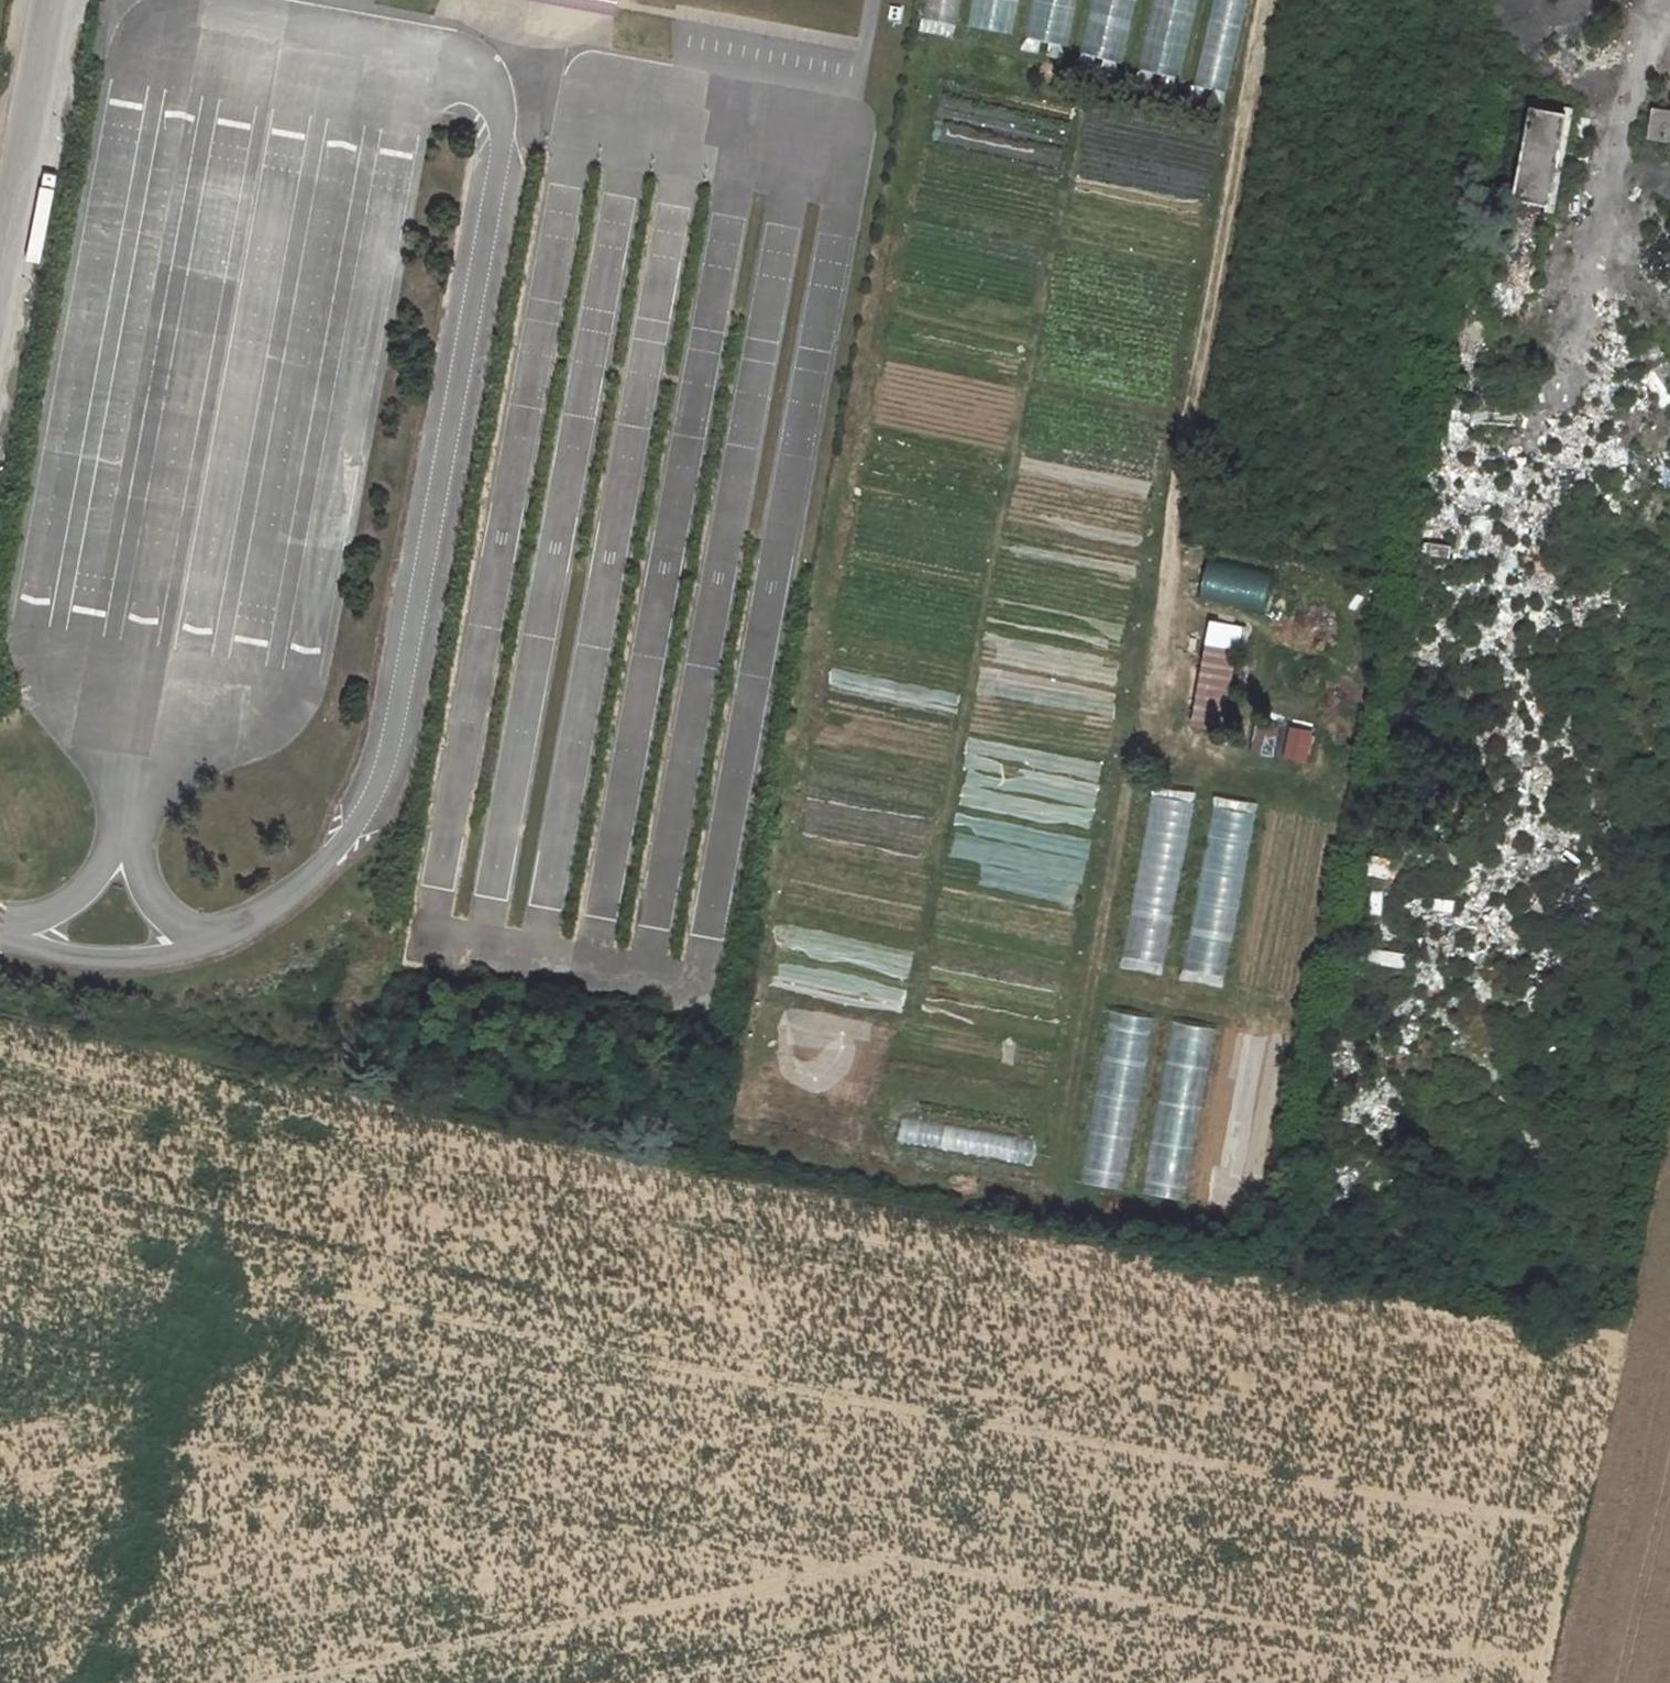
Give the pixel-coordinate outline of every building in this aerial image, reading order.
[(926,10),(953,15),(956,0),(927,0),(926,10)] [(970,24),(1014,29),(1018,0),(973,0),(970,24)] [(1074,0),(1033,0),(1027,36),(1067,43),(1074,0)] [(1529,103),(1508,196),(1546,204),(1567,111),(1529,103)] [(1669,139),(1669,110),(1648,109),(1647,139),(1669,139)] [(1222,604),(1263,608),(1266,571),(1226,567),(1222,604)] [(1201,621),(1199,709),(1231,710),(1232,622),(1201,621)] [(1168,957),(1186,799),(1149,795),(1137,898),(1149,899),(1147,917),(1151,917),(1146,954),(1168,957)] [(1229,972),(1250,811),(1211,806),(1197,917),(1194,916),(1188,966),(1229,972)] [(1121,1184),(1152,1016),(1111,1009),(1080,1176),(1121,1184)] [(1147,1193),(1191,1197),(1208,1024),(1165,1019),(1147,1193)]
